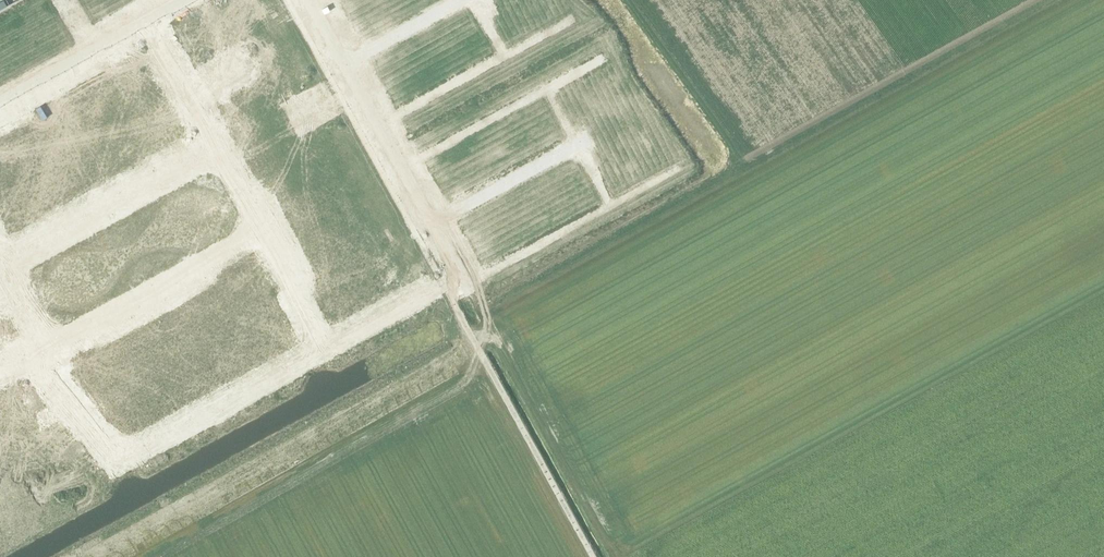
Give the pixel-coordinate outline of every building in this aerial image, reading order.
[(91,19),(103,13),(96,0),(81,0),(91,19)] [(103,13),(113,7),(109,0),(96,0),(103,13)] [(96,81),(85,87),(96,106),(106,100),(96,81)] [(75,92),(65,98),(75,118),(86,112),(75,92)] [(30,117),(20,123),(30,142),(41,137),(30,117)] [(20,123),(9,129),(20,148),(30,142),(20,123)] [(0,134),(0,137),(9,154),(20,148),(9,129),(0,134)] [(0,315),(0,333),(3,331),(2,328),(8,324),(2,314),(0,315)]
